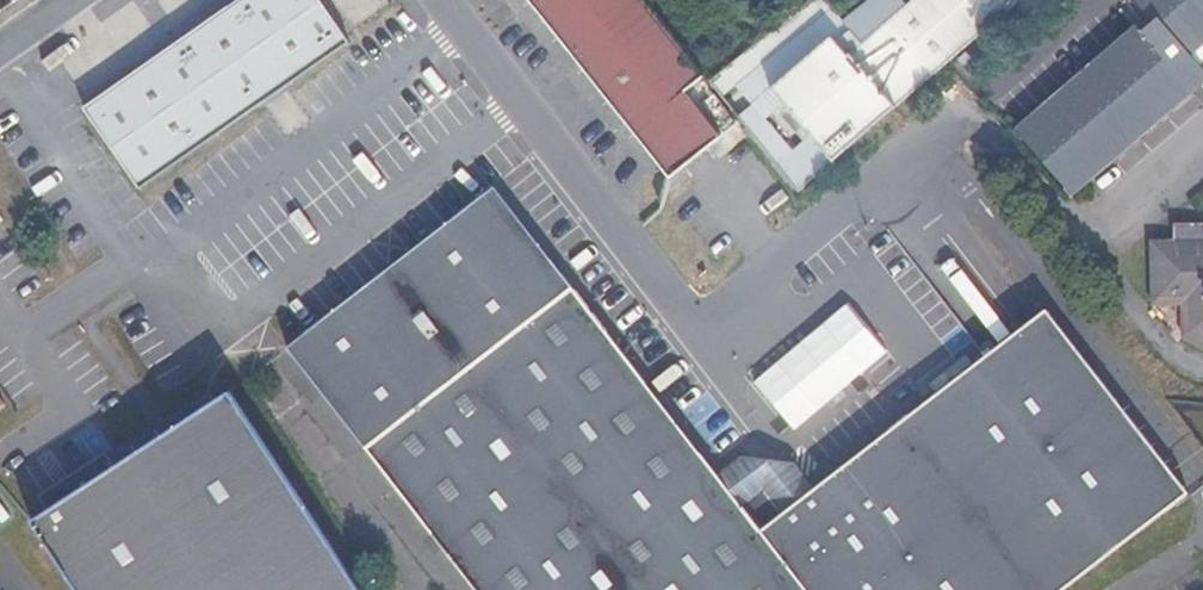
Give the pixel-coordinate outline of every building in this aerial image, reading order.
[(98,123),(144,190),(354,44),(324,0),(276,0),(98,123)] [(671,177),(720,137),(683,91),(702,75),(645,3),(642,0),(530,0),(671,177)] [(796,195),(833,163),(856,144),(979,38),(967,25),(947,0),(915,0),(817,83),(801,62),(755,98),(803,162),(784,179),(796,195)] [(979,38),(1022,0),(947,0),(967,25),(979,38)] [(1201,32),(1202,30),(1202,0),(1126,0),(1118,7),(1138,33),(1023,133),(1069,188),(1202,73),(1202,70),(1201,69),(1184,47),(1201,32)] [(1201,32),(1184,47),(1201,69),(1202,67),(1202,35),(1201,32)] [(717,468),(497,192),(478,208),(695,485),(717,468)] [(794,503),(764,527),(717,468),(695,485),(478,208),(346,311),(293,352),(480,589),(862,589),(794,503)] [(1176,226),(1176,240),(1151,241),(1151,304),(1181,303),(1182,336),(1202,346),(1202,224),(1176,226)] [(1044,305),(820,482),(794,503),(862,589),(1055,589),(1187,485),(1044,305)] [(1164,391),(1202,439),(1202,393),(1164,391)] [(32,522),(76,589),(361,589),(233,392),(32,522)] [(800,455),(737,453),(717,468),(764,527),(794,503),(820,482),(800,455)]
